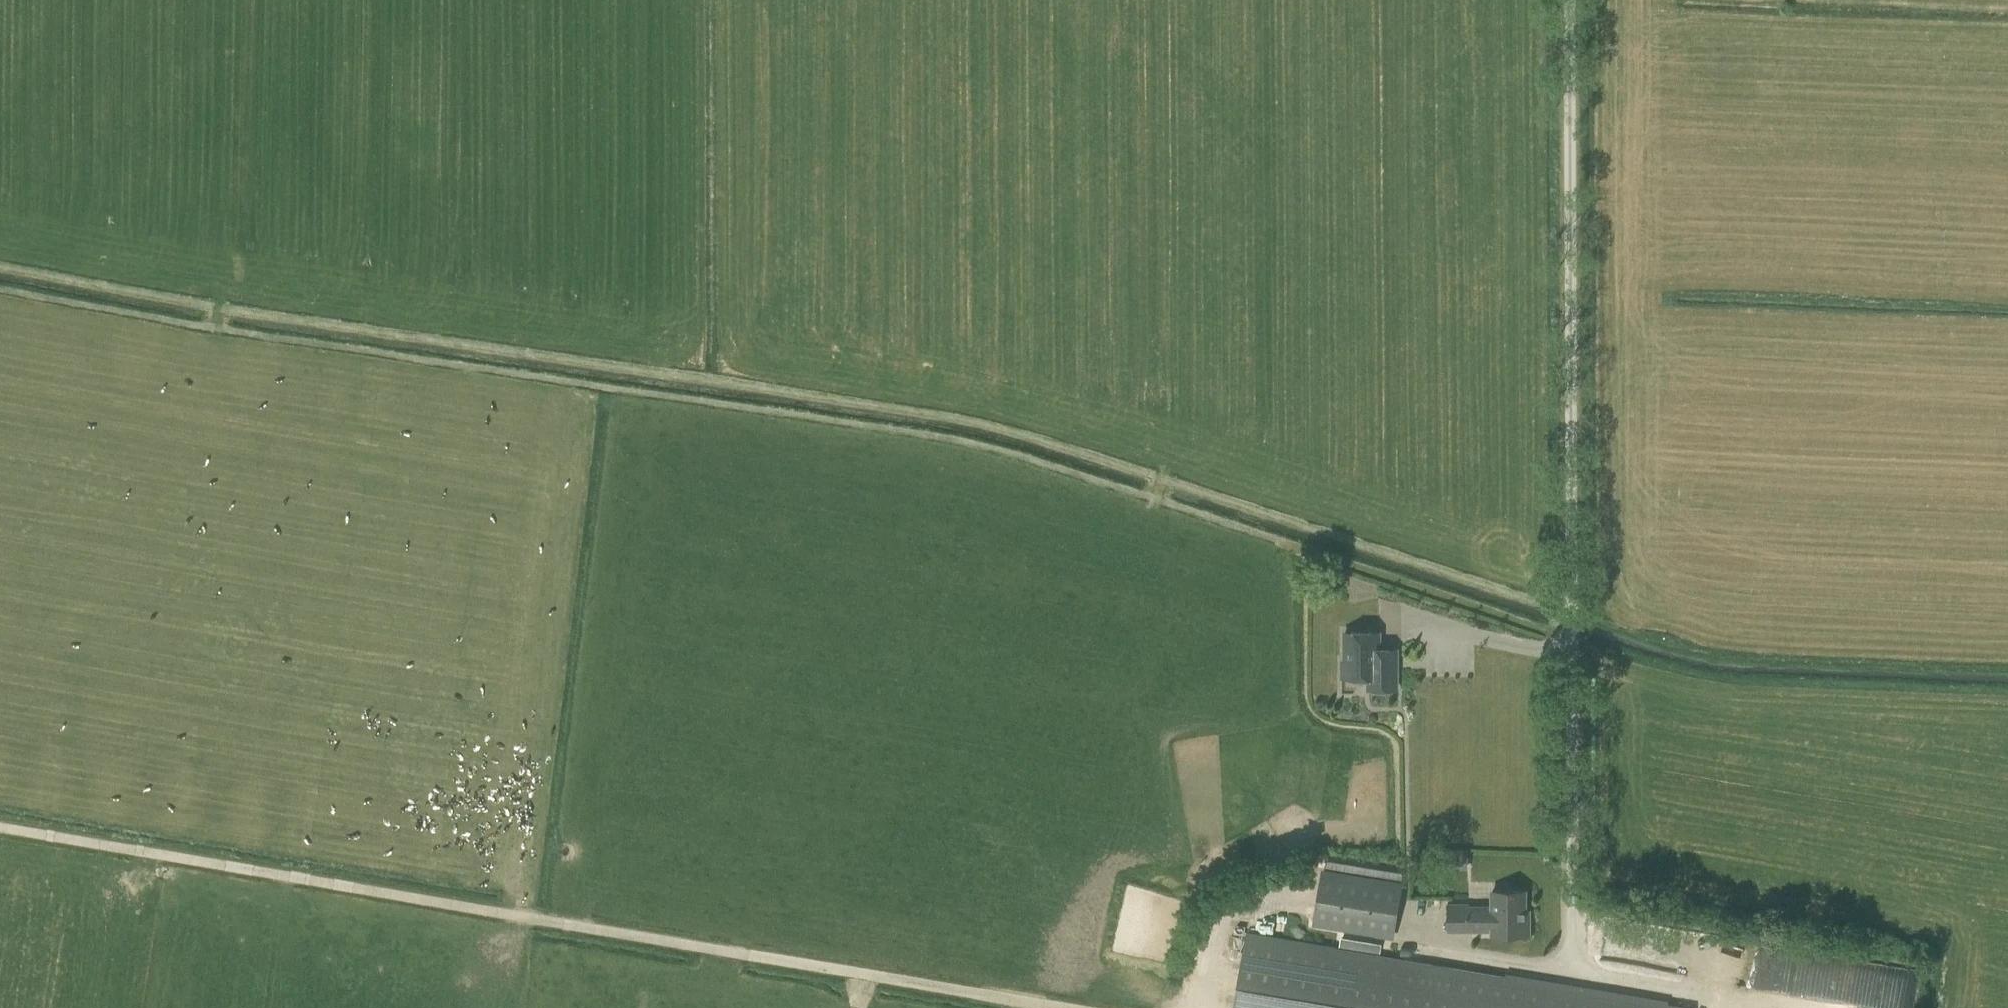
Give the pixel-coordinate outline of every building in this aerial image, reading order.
[(1369,689),(1397,689),(1396,649),(1379,649),(1379,632),(1345,632),(1345,660),(1342,660),(1342,677),(1369,677),(1369,689)] [(1321,869),(1312,925),(1394,938),(1403,882),(1321,869)] [(1449,905),(1449,930),(1492,930),(1492,935),(1528,935),(1529,910),(1525,910),(1525,891),(1492,890),(1492,907),(1467,907),(1467,905),(1449,905)] [(1690,936),(1605,920),(1598,954),(1683,971),(1690,936)] [(1233,1007),(1694,1007),(1694,1006),(1335,946),(1246,933),(1233,1007)] [(1903,1007),(1911,1007),(1917,968),(1733,944),(1728,985),(1903,1007)]
